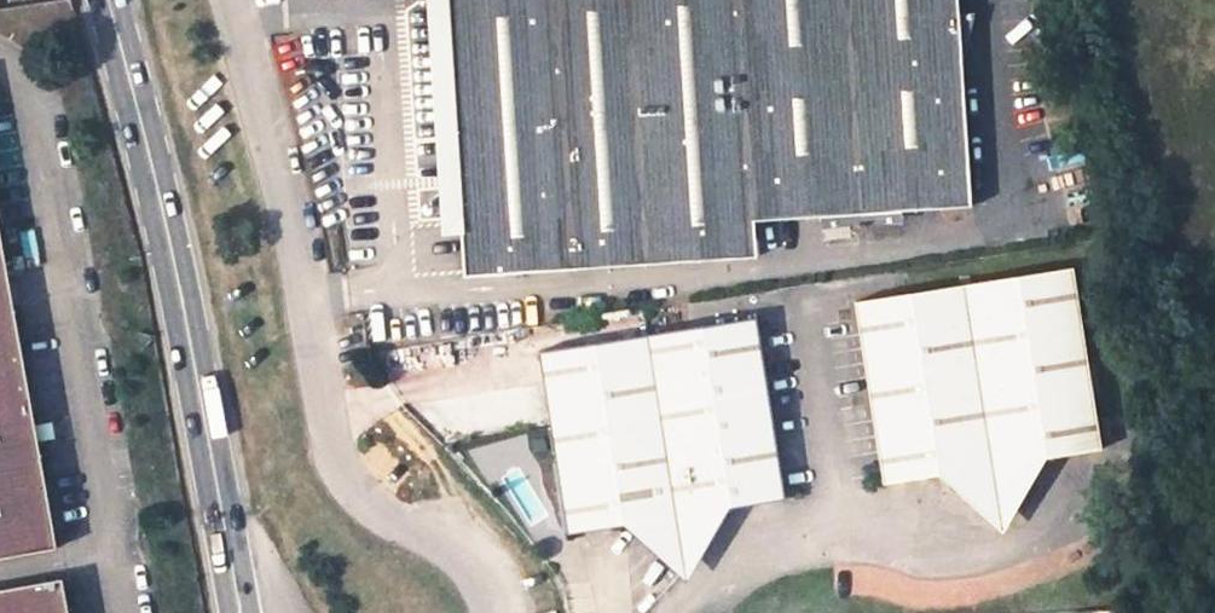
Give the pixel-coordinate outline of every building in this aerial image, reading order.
[(959,0),(448,0),(457,149),(451,162),(453,201),(461,213),(465,276),(757,258),(754,222),(972,209),(959,0)] [(54,530),(0,256),(0,540),(54,530)] [(1096,452),(1066,270),(958,288),(849,305),(878,487),(936,478),(995,521),(1038,461),(1096,452)] [(780,503),(751,321),(642,338),(533,356),(562,537),(620,528),(679,572),(722,512),(780,503)] [(0,580),(0,612),(70,612),(61,567),(0,580)]
